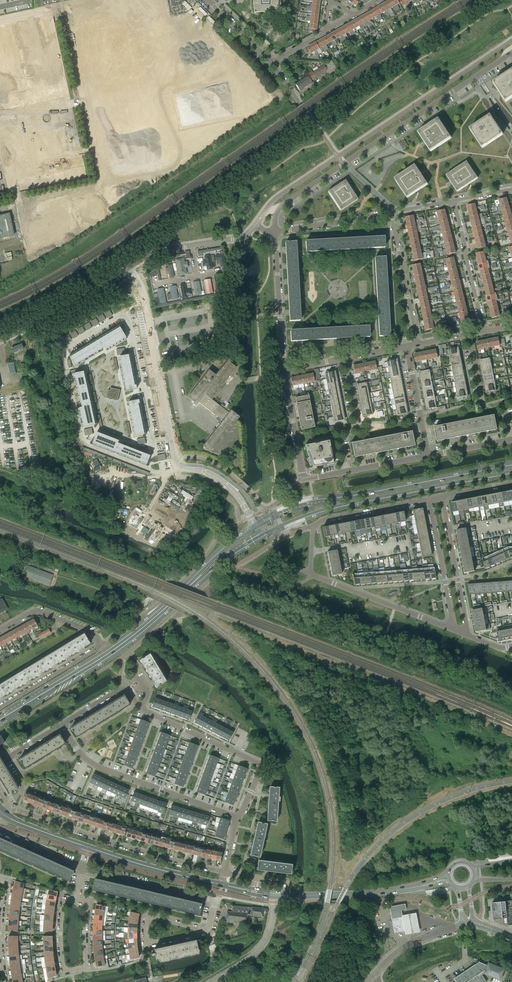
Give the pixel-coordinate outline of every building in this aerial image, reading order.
[(278,0),(253,0),(254,13),(262,12),(270,12),(277,13),(278,0)] [(392,0),(390,0),(387,2),(391,8),(393,7),(394,9),(395,9),(396,11),(398,10),(392,0)] [(403,6),(405,5),(408,9),(409,8),(405,0),(399,0),(403,6)] [(393,12),(391,8),(387,2),(383,4),(389,15),(393,12)] [(378,7),(382,13),(386,11),(387,14),(386,14),(387,16),(389,15),(383,4),(378,7)] [(370,12),(373,18),(377,16),(378,18),(377,19),(378,21),(380,20),(374,10),(370,12)] [(361,17),(365,23),(367,22),(368,24),(370,26),(371,25),(365,15),(361,17)] [(363,30),(357,19),(352,22),(356,28),(359,26),(361,28),(360,29),(361,31),(363,30)] [(356,28),(352,22),(348,24),(354,35),(355,36),(357,35),(355,32),(354,32),(353,30),(356,28)] [(316,30),(317,25),(310,24),(309,28),(307,27),(306,32),(310,32),(314,32),(314,30),(316,30)] [(348,24),(344,27),(343,27),(346,34),(350,32),(351,34),(352,36),(354,35),(348,24)] [(334,33),(337,39),(340,37),(341,39),(344,44),(345,43),(343,41),(344,40),(338,30),(334,33)] [(333,46),(335,45),(329,35),(325,38),(329,44),(331,42),(332,44),(333,46)] [(316,42),(320,49),(322,47),(323,49),(324,49),(325,51),(327,50),(321,40),(316,42)] [(316,42),(312,45),(318,55),(320,54),(319,52),(318,50),(320,49),(316,42)] [(318,55),(312,45),(307,47),(309,49),(306,51),(309,55),(313,53),(314,55),(315,54),(316,56),(318,55)] [(327,70),(324,66),(313,73),(312,72),(295,83),(300,91),(312,83),(311,81),(326,71),(327,70)] [(508,100),(507,98),(510,96),(511,98),(511,97),(511,73),(510,72),(511,72),(511,71),(495,82),(497,85),(495,86),(497,88),(500,92),(506,101),(508,100)] [(484,119),(473,127),(474,129),(471,131),(471,130),(471,131),(475,137),(477,136),(479,139),(477,140),(481,146),(484,144),(485,145),(485,146),(501,135),(499,132),(500,131),(496,124),(490,115),(488,117),(489,119),(486,121),(484,119)] [(451,138),(438,119),(418,132),(424,141),(430,151),(451,138)] [(408,146),(404,140),(399,143),(403,149),(408,146)] [(478,178),(467,162),(446,175),(451,182),(457,191),(478,178)] [(395,179),(407,197),(427,184),(421,174),(415,165),(395,179)] [(328,192),(341,210),(358,199),(351,190),(345,180),(328,192)] [(498,206),(508,203),(507,198),(499,200),(500,204),(498,204),(498,206)] [(14,235),(9,214),(0,216),(0,238),(14,235)] [(449,226),(448,220),(439,222),(440,225),(437,226),(432,228),(433,230),(449,226)] [(368,238),(369,248),(385,247),(384,237),(368,238)] [(368,238),(353,239),(353,249),(369,248),(368,238)] [(338,250),(353,249),(353,239),(337,240),(338,250)] [(337,240),(322,241),(322,251),(338,250),(337,240)] [(306,252),(322,251),(322,241),(306,242),(306,252)] [(286,243),(286,252),(286,259),(297,258),(296,242),(286,243)] [(477,259),(478,264),(487,262),(486,260),(490,259),(490,258),(498,256),(497,254),(493,255),(489,256),(485,257),(477,259)] [(375,258),(376,274),(386,273),(385,257),(375,258)] [(298,274),(297,258),(286,259),(287,274),(298,274)] [(438,276),(438,278),(450,275),(458,273),(457,268),(448,270),(449,273),(445,274),(441,275),(438,276)] [(387,289),(386,273),(376,274),(377,289),(387,289)] [(299,289),(298,274),(287,274),(288,290),(299,289)] [(299,305),(299,289),(288,290),(289,305),(299,305)] [(388,304),(387,289),(377,289),(378,305),(388,304)] [(389,320),(388,304),(378,305),(378,320),(389,320)] [(300,320),(299,305),(289,305),(290,321),(300,320)] [(390,336),(389,320),(378,320),(379,336),(390,336)] [(437,322),(433,323),(425,325),(426,330),(434,328),(433,325),(437,324),(442,323),(447,322),(446,320),(441,321),(437,322)] [(126,338),(120,327),(70,358),(74,365),(104,348),(105,350),(126,338)] [(353,327),(337,328),(338,339),(354,338),(353,327)] [(353,327),(354,338),(369,337),(369,327),(353,327)] [(322,329),(323,339),(338,339),(337,328),(322,329)] [(322,329),(306,330),(307,340),(323,339),(322,329)] [(291,341),(301,341),(307,340),(306,330),(291,331),(291,341)] [(12,348),(11,348),(13,353),(23,349),(21,344),(12,348)] [(448,349),(448,350),(449,355),(459,353),(458,348),(452,349),(452,348),(452,347),(451,347),(450,347),(449,347),(449,348),(448,349)] [(423,369),(422,365),(422,361),(420,353),(414,354),(416,362),(418,362),(419,366),(420,365),(421,369),(423,369)] [(119,356),(126,390),(135,388),(128,354),(119,356)] [(230,363),(231,362),(232,361),(229,359),(216,375),(209,370),(188,397),(194,402),(193,404),(196,406),(199,403),(223,421),(203,446),(212,453),(240,417),(231,410),(229,413),(223,408),(225,406),(222,404),(220,406),(212,400),(236,368),(230,363)] [(387,361),(387,362),(388,367),(398,365),(396,360),(394,360),(391,361),(391,360),(390,360),(390,359),(389,359),(388,359),(387,360),(387,361)] [(325,373),(325,374),(326,379),(336,377),(335,372),(332,372),(329,373),(329,372),(328,372),(328,371),(327,371),(326,371),(326,372),(325,372),(325,373)] [(95,425),(83,372),(74,374),(82,408),(79,409),(83,428),(95,425)] [(497,390),(495,385),(486,387),(487,392),(487,393),(488,394),(489,394),(490,394),(490,393),(491,393),(491,392),(491,391),(497,390)] [(117,400),(120,390),(115,389),(110,388),(110,390),(108,390),(106,397),(117,400)] [(467,390),(457,392),(458,398),(464,397),(464,398),(465,398),(466,398),(467,398),(467,397),(468,397),(468,396),(467,390)] [(296,398),(300,422),(302,429),(315,427),(309,395),(296,398)] [(129,404),(135,438),(144,436),(138,402),(129,404)] [(434,408),(437,407),(436,402),(426,404),(427,409),(427,410),(428,410),(428,411),(429,411),(430,411),(431,411),(431,410),(431,409),(434,408)] [(373,414),(372,409),(362,411),(363,416),(363,417),(364,417),(364,418),(365,418),(366,418),(367,417),(367,416),(370,415),(373,414)] [(344,420),(343,414),(333,416),(334,422),(337,421),(340,421),(341,422),(342,422),(343,422),(344,422),(344,421),(344,420)] [(438,441),(460,436),(497,429),(494,416),(494,415),(435,426),(438,441)] [(411,431),(406,432),(352,442),(355,457),(413,445),(411,431)] [(92,444),(146,465),(150,457),(117,444),(118,442),(96,433),(92,444)] [(333,464),(328,438),(319,440),(320,443),(314,444),(305,446),(313,467),(322,465),(327,463),(327,465),(333,464)] [(170,509),(171,507),(172,507),(161,500),(155,509),(166,516),(170,509)] [(49,585),(53,575),(30,566),(26,577),(49,585)] [(33,619),(28,622),(32,629),(37,626),(33,619)] [(28,622),(23,625),(27,632),(32,629),(28,622)] [(27,632),(23,625),(18,628),(21,635),(27,632)] [(18,628),(12,631),(16,638),(21,635),(18,628)] [(37,635),(40,639),(50,633),(48,629),(37,635)] [(11,641),(16,638),(12,631),(7,634),(11,641)] [(7,634),(2,637),(6,643),(11,641),(7,634)] [(77,639),(83,648),(90,643),(88,640),(84,634),(77,639)] [(77,639),(71,643),(76,652),(83,648),(77,639)] [(64,647),(70,656),(76,652),(71,643),(64,647)] [(64,647),(57,651),(63,660),(70,656),(64,647)] [(51,655),(56,664),(63,660),(57,651),(51,655)] [(51,655),(44,659),(50,668),(56,664),(51,655)] [(144,667),(154,661),(150,655),(144,658),(140,660),(144,667)] [(38,663),(43,672),(50,668),(44,659),(38,663)] [(144,667),(148,674),(158,668),(154,661),(144,667)] [(38,663),(31,667),(36,676),(43,672),(38,663)] [(24,671),(30,680),(36,676),(31,667),(24,671)] [(148,674),(153,681),(162,675),(158,668),(148,674)] [(24,671),(18,675),(23,684),(30,680),(24,671)] [(11,679),(17,688),(23,684),(18,675),(11,679)] [(166,682),(162,675),(153,681),(157,687),(160,685),(166,682)] [(11,679),(4,683),(10,692),(17,688),(11,679)] [(3,696),(10,692),(4,683),(0,685),(0,690),(3,696)] [(117,700),(123,709),(130,705),(126,699),(127,699),(124,695),(117,700)] [(160,700),(159,699),(155,698),(152,707),(157,708),(160,700)] [(123,709),(117,700),(111,704),(116,713),(123,709)] [(104,708),(110,717),(116,713),(111,704),(104,708)] [(98,712),(103,721),(110,717),(104,708),(98,712)] [(188,710),(187,709),(184,718),(189,720),(192,711),(188,710)] [(91,716),(96,725),(103,721),(98,712),(91,716)] [(203,716),(202,716),(198,714),(194,722),(198,724),(203,716)] [(84,720),(90,729),(96,725),(91,716),(84,720)] [(207,718),(204,717),(203,716),(198,724),(203,727),(207,718)] [(211,721),(210,720),(207,718),(203,727),(207,729),(211,721)] [(149,723),(140,719),(139,723),(138,724),(147,728),(149,723)] [(90,729),(84,720),(78,724),(83,733),(90,729)] [(212,721),(211,721),(207,729),(211,731),(215,723),(212,721)] [(215,723),(211,731),(215,733),(220,725),(219,725),(215,723)] [(73,732),(76,737),(83,733),(78,724),(71,728),(73,732)] [(224,727),(221,725),(220,725),(215,733),(220,736),(224,727)] [(228,730),(227,729),(224,727),(220,736),(224,738),(228,730)] [(228,730),(224,738),(229,740),(233,732),(229,730),(228,730)] [(170,735),(161,732),(159,737),(168,740),(170,735)] [(53,739),(58,748),(65,744),(62,738),(60,735),(53,739)] [(46,743),(52,752),(58,748),(53,739),(46,743)] [(196,750),(198,745),(189,742),(187,747),(196,750)] [(52,752),(46,743),(40,747),(45,756),(52,752)] [(45,756),(40,747),(33,751),(38,760),(45,756)] [(38,760),(33,751),(26,755),(32,764),(38,760)] [(25,768),(32,764),(26,755),(19,759),(22,763),(25,768)] [(132,769),(134,764),(125,761),(123,766),(132,769)] [(2,762),(0,763),(0,779),(9,794),(13,792),(12,792),(20,787),(8,766),(5,767),(2,762)] [(156,772),(148,769),(146,774),(155,777),(156,772)] [(89,783),(94,785),(98,776),(93,774),(89,783)] [(94,785),(98,787),(102,778),(98,776),(94,785)] [(103,789),(107,780),(102,778),(98,787),(103,789)] [(174,784),(183,787),(184,782),(176,779),(174,784)] [(103,789),(107,791),(111,782),(107,780),(103,789)] [(115,784),(111,782),(107,791),(112,793),(115,784)] [(115,784),(112,793),(116,795),(120,786),(115,784)] [(120,797),(124,788),(120,786),(116,795),(120,797)] [(198,787),(196,792),(205,795),(207,790),(198,787)] [(270,787),(269,796),(278,796),(279,788),(270,787)] [(124,788),(120,797),(125,799),(129,790),(124,788)] [(135,803),(138,794),(133,792),(130,801),(135,803)] [(25,793),(22,800),(32,804),(35,796),(33,796),(25,793)] [(35,796),(32,804),(38,806),(41,807),(44,800),(38,798),(35,796)] [(269,796),(269,804),(278,804),(278,796),(269,796)] [(224,802),(233,805),(235,800),(226,797),(224,802)] [(44,800),(41,807),(50,811),(53,803),(48,801),(44,800)] [(166,804),(161,802),(158,811),(163,813),(166,804)] [(57,804),(53,803),(50,811),(59,814),(62,806),(62,805),(57,803),(57,804)] [(269,804),(268,812),(277,813),(278,804),(269,804)] [(62,806),(59,814),(68,818),(71,810),(69,809),(62,806)] [(71,810),(68,818),(77,821),(80,812),(76,810),(76,811),(71,810)] [(80,812),(77,821),(87,824),(89,816),(85,814),(80,812)] [(277,813),(268,812),(267,820),(276,821),(277,813)] [(89,816),(87,824),(96,827),(99,819),(94,818),(94,817),(90,815),(89,816)] [(108,822),(108,821),(99,818),(99,819),(96,827),(105,830),(108,822)] [(108,822),(105,830),(115,833),(117,825),(112,824),(108,822)] [(258,822),(256,831),(265,833),(267,824),(258,822)] [(117,825),(115,833),(119,835),(124,836),(127,824),(123,823),(122,826),(117,825)] [(127,828),(125,836),(135,839),(137,831),(127,828)] [(137,831),(135,839),(144,842),(146,834),(140,832),(137,831)] [(256,831),(254,839),(263,841),(265,833),(256,831)] [(146,834),(144,842),(153,845),(155,836),(149,835),(146,834)] [(155,836),(153,845),(163,847),(165,839),(162,838),(155,836)] [(5,852),(9,842),(2,839),(0,844),(0,850),(5,852)] [(165,839),(163,847),(167,848),(172,850),(174,842),(175,841),(169,839),(169,840),(165,839)] [(254,839),(252,847),(261,849),(263,841),(254,839)] [(5,852),(12,855),(16,846),(9,842),(5,852)] [(174,842),(172,850),(178,851),(182,852),(184,844),(175,842),(174,842)] [(184,844),(182,852),(192,855),(194,846),(193,846),(194,844),(185,842),(184,844)] [(12,855),(19,859),(23,849),(16,846),(12,855)] [(194,846),(192,855),(201,857),(203,849),(198,847),(194,846)] [(261,849),(252,847),(250,855),(259,857),(261,849)] [(19,859),(26,862),(30,852),(23,849),(19,859)] [(203,849),(201,857),(210,859),(213,851),(207,849),(203,849)] [(220,861),(222,853),(213,851),(210,859),(220,861)] [(26,862),(33,865),(37,855),(30,852),(26,862)] [(33,865),(40,868),(44,858),(37,855),(33,865)] [(40,868),(47,871),(52,862),(44,858),(40,868)] [(257,870),(265,871),(266,871),(267,862),(258,861),(257,870)] [(47,871),(54,874),(59,865),(52,862),(47,871)] [(267,862),(266,871),(274,872),(275,863),(267,862)] [(275,863),(274,872),(282,873),(283,864),(275,863)] [(283,864),(282,873),(290,874),(292,865),(283,864)] [(54,874),(61,878),(66,868),(59,865),(54,874)] [(66,868),(61,878),(69,881),(72,873),(73,872),(73,871),(66,868)] [(92,889),(101,891),(103,881),(95,879),(95,880),(94,880),(94,881),(92,889)] [(111,883),(103,881),(101,891),(109,893),(111,883)] [(109,893),(117,895),(119,885),(111,883),(109,893)] [(128,887),(119,885),(117,895),(125,897),(128,887)] [(125,897),(133,899),(136,889),(128,887),(125,897)] [(144,891),(136,889),(133,899),(141,901),(144,891)] [(141,901),(150,903),(152,892),(144,891),(141,901)] [(160,894),(152,892),(150,903),(158,905),(160,894)] [(168,896),(160,894),(158,905),(166,907),(168,896)] [(166,907),(174,909),(177,898),(168,896),(166,907)] [(492,902),(494,920),(507,918),(508,925),(511,925),(511,897),(511,898),(511,901),(502,902),(501,902),(492,902)] [(185,900),(177,898),(174,909),(182,910),(185,900)] [(182,910),(191,912),(193,902),(185,900),(182,910)] [(201,904),(193,902),(191,912),(199,914),(201,906),(201,905),(201,904)] [(234,904),(232,904),(230,905),(230,907),(231,908),(232,908),(232,909),(232,912),(227,911),(226,919),(247,922),(247,915),(248,915),(248,914),(251,914),(251,915),(262,916),(263,916),(264,908),(263,908),(262,908),(235,905),(234,904)] [(405,931),(403,919),(401,910),(406,909),(405,905),(405,904),(389,907),(390,907),(394,933),(405,931)] [(415,915),(401,918),(404,936),(405,938),(419,935),(418,928),(415,915)] [(155,955),(156,960),(157,960),(156,960),(159,959),(160,962),(199,954),(199,953),(199,948),(198,948),(196,940),(154,949),(155,953),(152,953),(152,954),(151,954),(151,955),(152,956),(153,956),(155,955)] [(101,969),(105,968),(109,968),(107,959),(104,960),(95,962),(96,967),(100,966),(101,969)] [(47,981),(53,980),(53,979),(52,979),(52,977),(56,976),(55,971),(46,973),(47,974),(48,978),(48,981),(47,981)]
